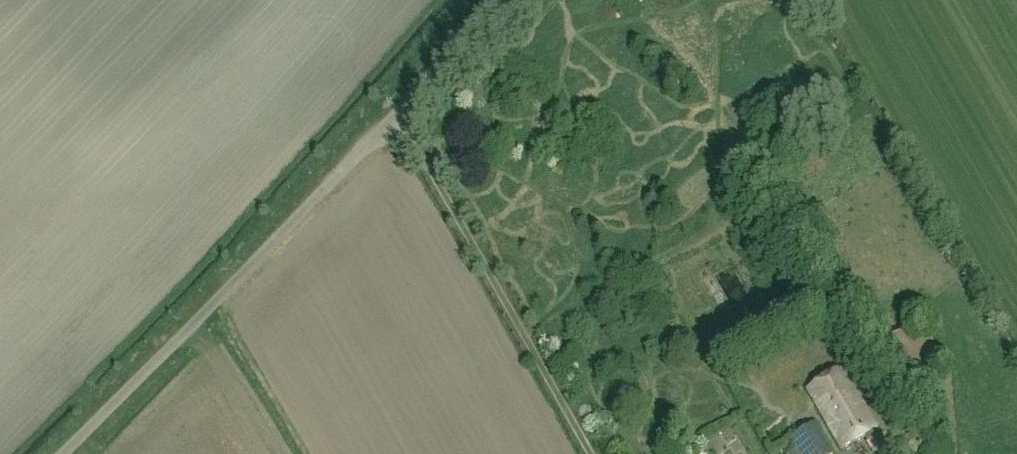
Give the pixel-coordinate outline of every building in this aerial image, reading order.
[(881,344),(909,391),(930,379),(902,332),(881,344)] [(876,429),(843,371),(808,391),(841,449),(876,429)] [(728,448),(738,434),(724,423),(714,437),(728,448)] [(816,423),(791,438),(800,453),(834,453),(816,423)]
